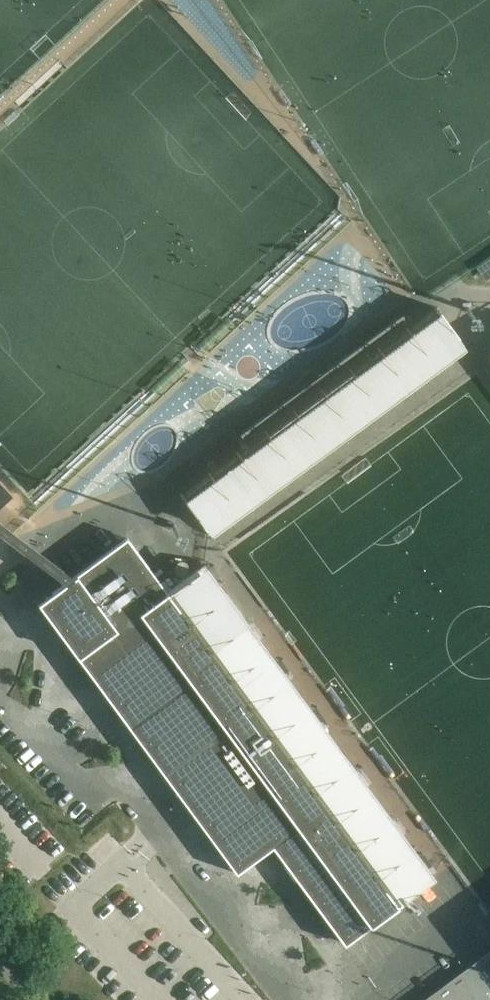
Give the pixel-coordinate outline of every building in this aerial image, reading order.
[(252,444),(181,496),(209,534),(465,346),(437,308),(408,329),(399,317),(321,375),(327,382),(299,403),(293,395),(243,432),(252,444)] [(10,492),(0,480),(0,501),(10,492)] [(64,582),(37,603),(77,658),(92,646),(124,690),(143,715),(140,718),(128,727),(236,873),(272,847),(273,846),(277,852),(344,944),(396,905),(434,878),(204,566),(167,593),(126,538),(73,577),(0,521),(0,533),(64,582)] [(424,999),(489,999),(489,952),(424,999)]
